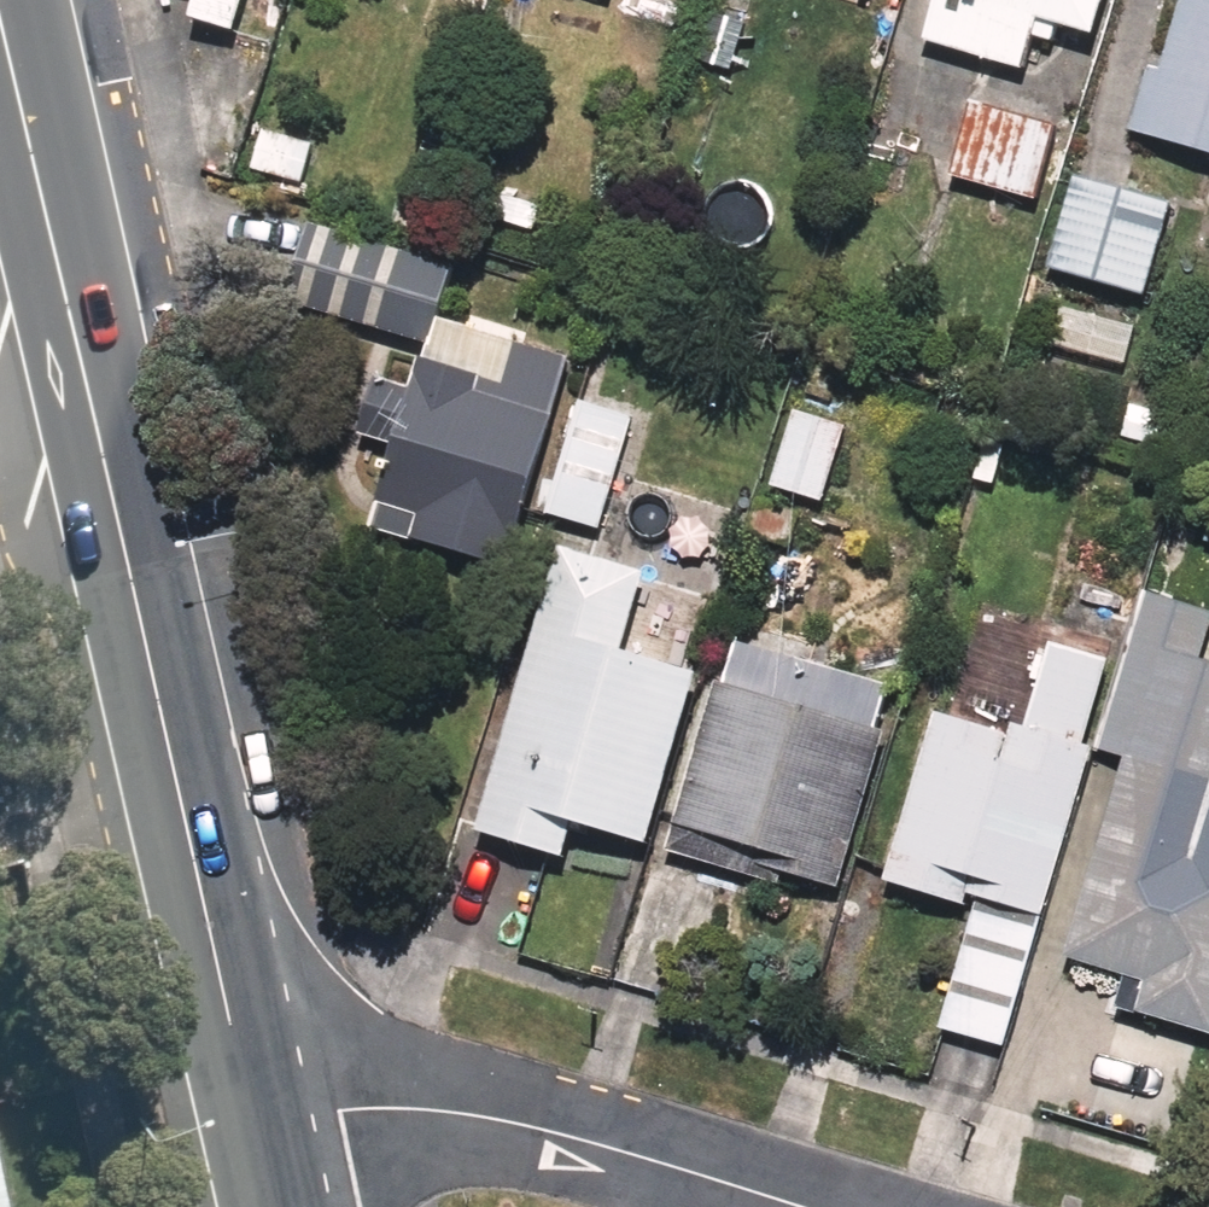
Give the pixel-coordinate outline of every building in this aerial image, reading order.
[(906,34),(1021,74),(1040,18),(1091,35),(1103,0),(918,0),(906,34)] [(1117,118),(1208,156),(1208,0),(1166,0),(1117,118)] [(1061,118),(953,90),(931,175),(1038,203),(1061,118)] [(311,130),(261,125),(256,176),(306,181),(311,130)] [(1177,194),(1081,159),(1044,258),(1140,294),(1177,194)] [(465,265),(308,205),(274,296),(431,356),(465,265)] [(555,399),(410,361),(365,535),(510,573),(555,399)] [(640,415),(580,391),(534,507),(594,531),(640,415)] [(856,419),(784,394),(752,487),(823,512),(856,419)] [(572,824),(633,844),(690,666),(618,643),(641,569),(550,540),(460,822),(563,855),(572,824)] [(1208,624),(1208,579),(1158,563),(1037,947),(1116,972),(1104,1010),(1207,1042),(1208,1036),(1208,664),(1198,661),(1208,624)] [(864,878),(956,907),(960,893),(1033,916),(1133,594),(1061,572),(1013,723),(922,694),(864,878)] [(760,878),(822,898),(877,732),(694,672),(637,846),(712,871),(719,847),(765,862),(760,878)] [(1035,938),(964,910),(918,1023),(989,1052),(1035,938)]
